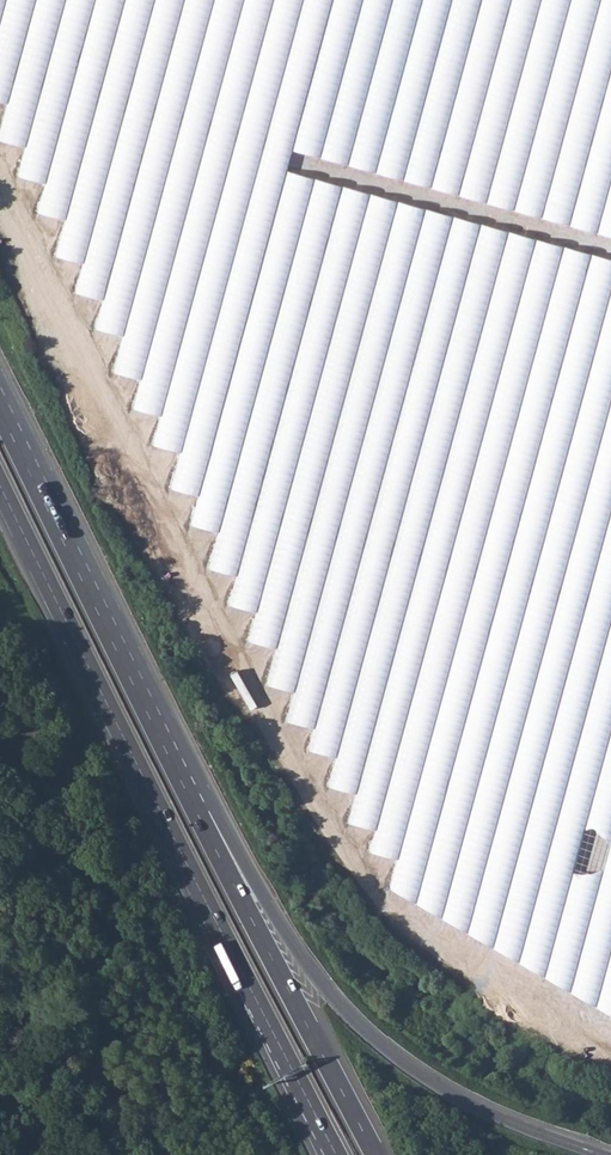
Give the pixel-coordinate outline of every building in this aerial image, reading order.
[(610,1015),(610,0),(0,0),(0,102),(7,104),(0,130),(0,140),(25,147),(18,176),(45,183),(40,202),(38,212),(65,220),(56,256),(83,263),(75,292),(103,299),(95,328),(123,336),(113,372),(141,379),(133,408),(161,416),(153,444),(181,452),(171,488),(199,496),(191,524),(219,532),(209,568),(237,576),(229,604),(256,612),(248,641),(276,648),(266,684),(271,686),(294,692),(286,720),(314,728),(308,750),(336,758),(328,786),(356,794),(348,822),(376,830),(370,852),(397,859),(390,888),(458,927),(610,1015)]
